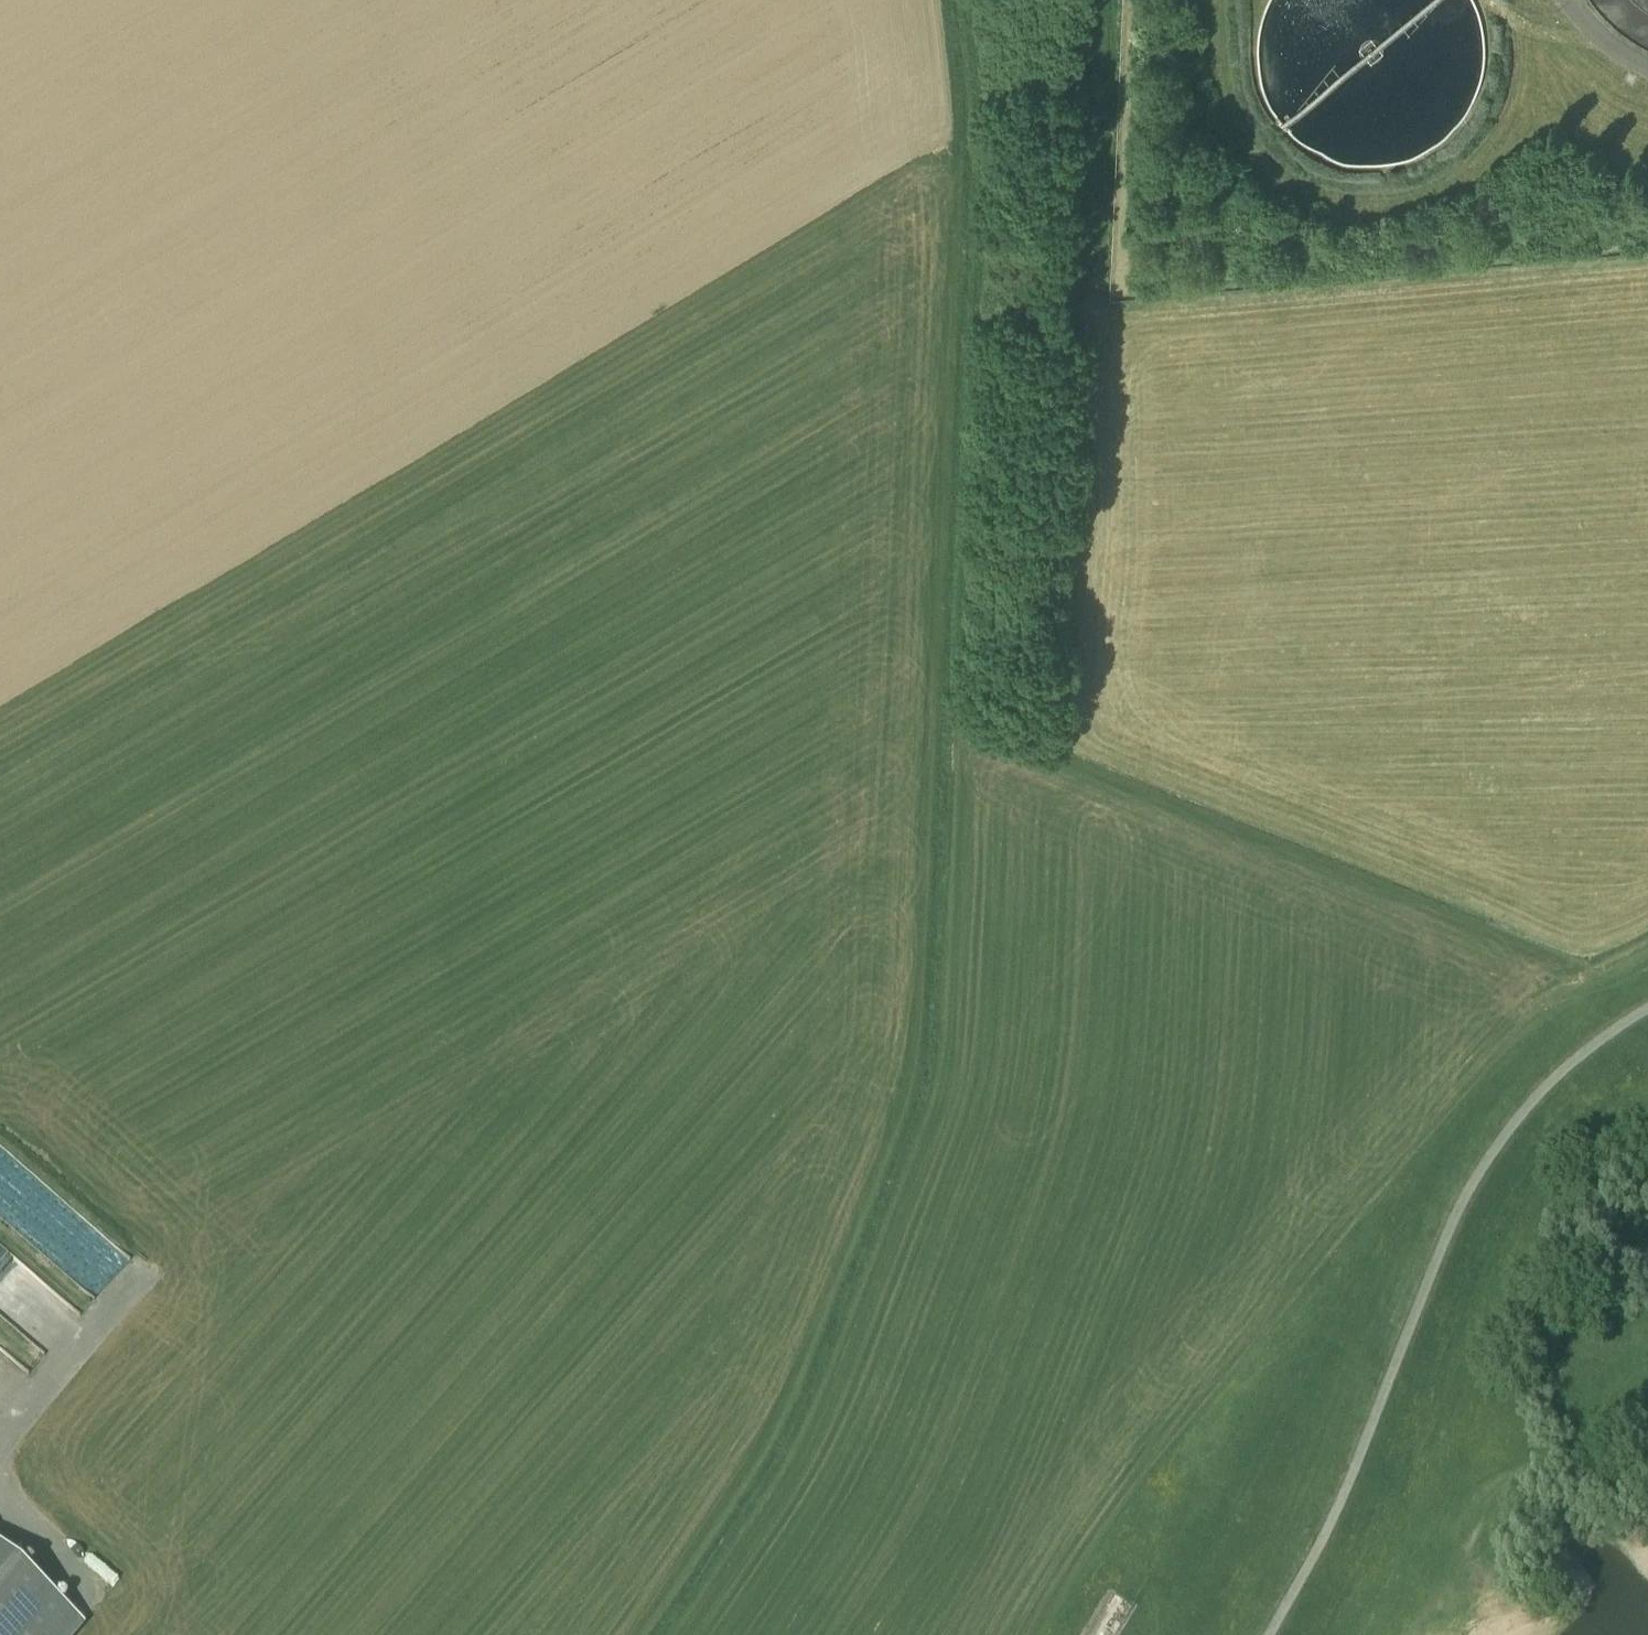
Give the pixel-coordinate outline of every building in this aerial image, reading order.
[(47,1249),(73,1217),(0,1156),(0,1210),(47,1249)] [(24,1267),(0,1250),(0,1299),(24,1267)] [(80,1625),(0,1555),(0,1634),(71,1634),(80,1625)]
